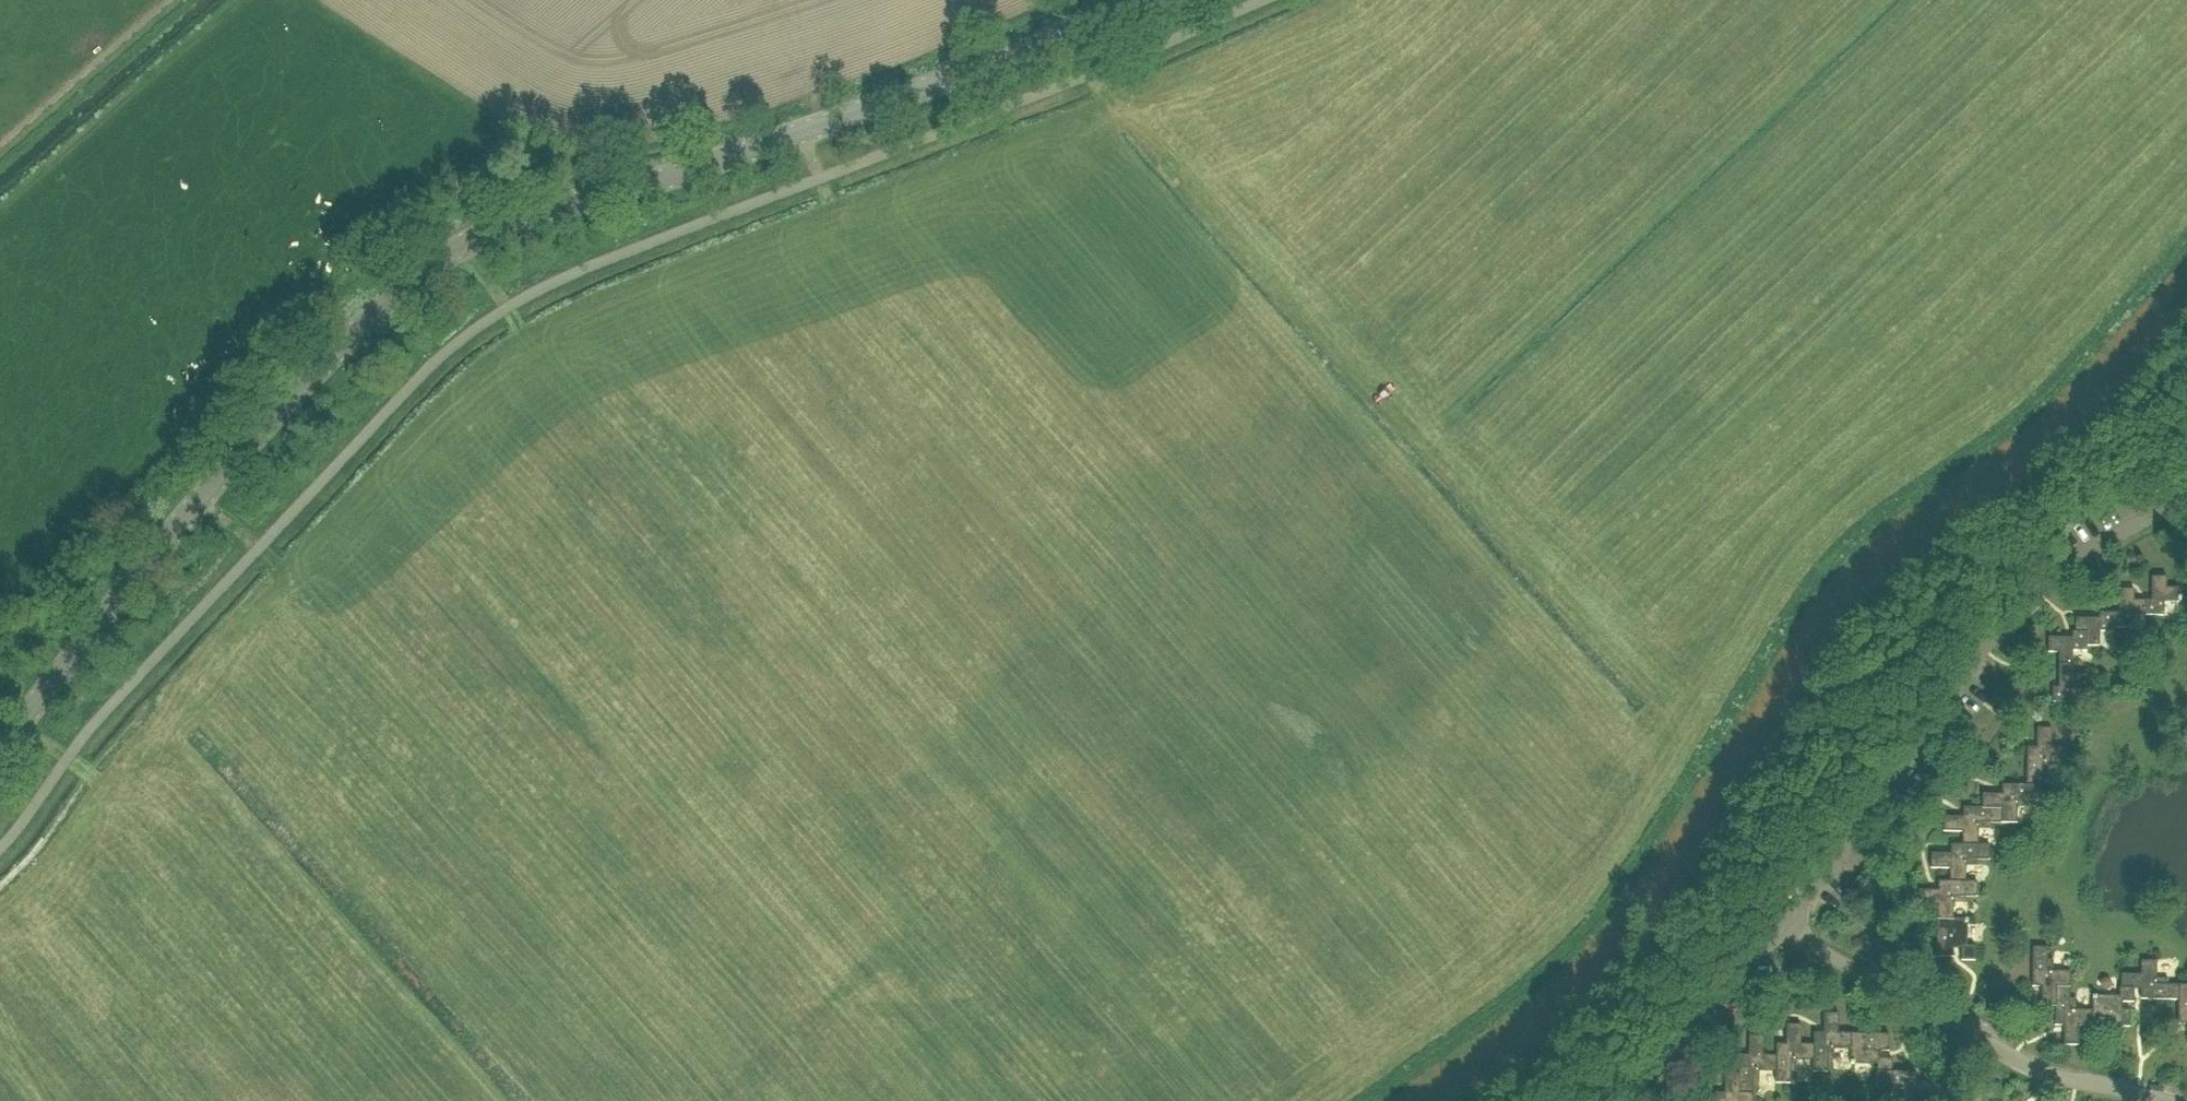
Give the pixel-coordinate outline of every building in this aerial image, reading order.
[(2165,587),(2165,576),(2150,577),(2150,600),(2133,600),(2133,589),(2118,590),(2118,613),(2098,613),(2098,619),(2075,619),(2075,633),(2072,633),(2072,638),(2048,638),(2048,653),(2059,653),(2059,688),(2052,688),(2052,703),(2072,703),(2072,689),(2087,689),(2087,675),(2074,675),(2074,665),(2073,665),(2073,651),(2087,651),(2087,646),(2100,646),(2100,632),(2113,632),(2113,628),(2131,628),(2131,614),(2145,614),(2145,615),(2163,615),(2163,601),(2178,601),(2178,599),(2180,599),(2180,595),(2178,595),(2178,587),(2165,587)] [(2051,728),(2036,728),(2036,748),(2027,748),(2026,785),(2002,785),(2001,795),(1982,794),(1982,808),(1963,808),(1963,817),(1943,817),(1943,832),(1962,832),(1962,845),(1951,845),(1950,854),(1931,854),(1931,869),(1950,869),(1950,882),(1938,882),(1938,891),(1919,891),(1918,906),(1937,906),(1936,957),(1953,957),(1953,948),(1960,948),(1960,960),(1974,960),(1974,945),(1966,945),(1967,919),(1953,919),(1953,902),(1963,903),(1963,897),(1976,897),(1977,882),(1965,882),(1966,866),(1976,866),(1976,860),(1989,860),(1989,845),(1978,845),(1978,829),(1988,829),(1989,823),(2016,823),(2017,806),(2027,806),(2027,800),(2040,800),(2041,774),(2047,774),(2047,763),(2064,764),(2065,748),(2051,748),(2051,728)] [(2034,948),(2032,987),(2042,987),(2041,1007),(2055,1007),(2054,1025),(2064,1026),(2064,1045),(2078,1046),(2079,1026),(2130,1027),(2130,1010),(2122,1010),(2122,1002),(2134,1003),(2134,990),(2141,990),(2141,999),(2179,1000),(2178,1024),(2186,1024),(2186,986),(2167,985),(2167,979),(2157,979),(2157,962),(2141,961),(2141,975),(2122,975),(2121,988),(2119,988),(2119,997),(2092,996),(2092,1011),(2076,1010),(2076,1000),(2070,1000),(2071,972),(2053,972),(2054,962),(2048,962),(2048,949),(2034,948)] [(1837,1013),(1823,1013),(1823,1033),(1813,1033),(1813,1044),(1800,1044),(1801,1025),(1786,1025),(1786,1044),(1776,1044),(1776,1056),(1763,1056),(1763,1037),(1748,1036),(1748,1056),(1739,1056),(1738,1074),(1724,1074),(1724,1093),(1715,1093),(1715,1100),(1753,1100),(1753,1081),(1759,1082),(1759,1071),(1776,1071),(1775,1083),(1790,1083),(1791,1070),(1796,1070),(1797,1060),(1813,1060),(1813,1071),(1827,1071),(1827,1058),(1833,1058),(1833,1048),(1849,1048),(1849,1062),(1875,1062),(1875,1084),(1888,1084),(1888,1089),(1898,1089),(1898,1100),(1913,1100),(1913,1093),(1932,1092),(1932,1078),(1913,1078),(1913,1068),(1890,1069),(1890,1056),(1878,1056),(1878,1048),(1887,1048),(1887,1032),(1837,1032),(1837,1013)]
